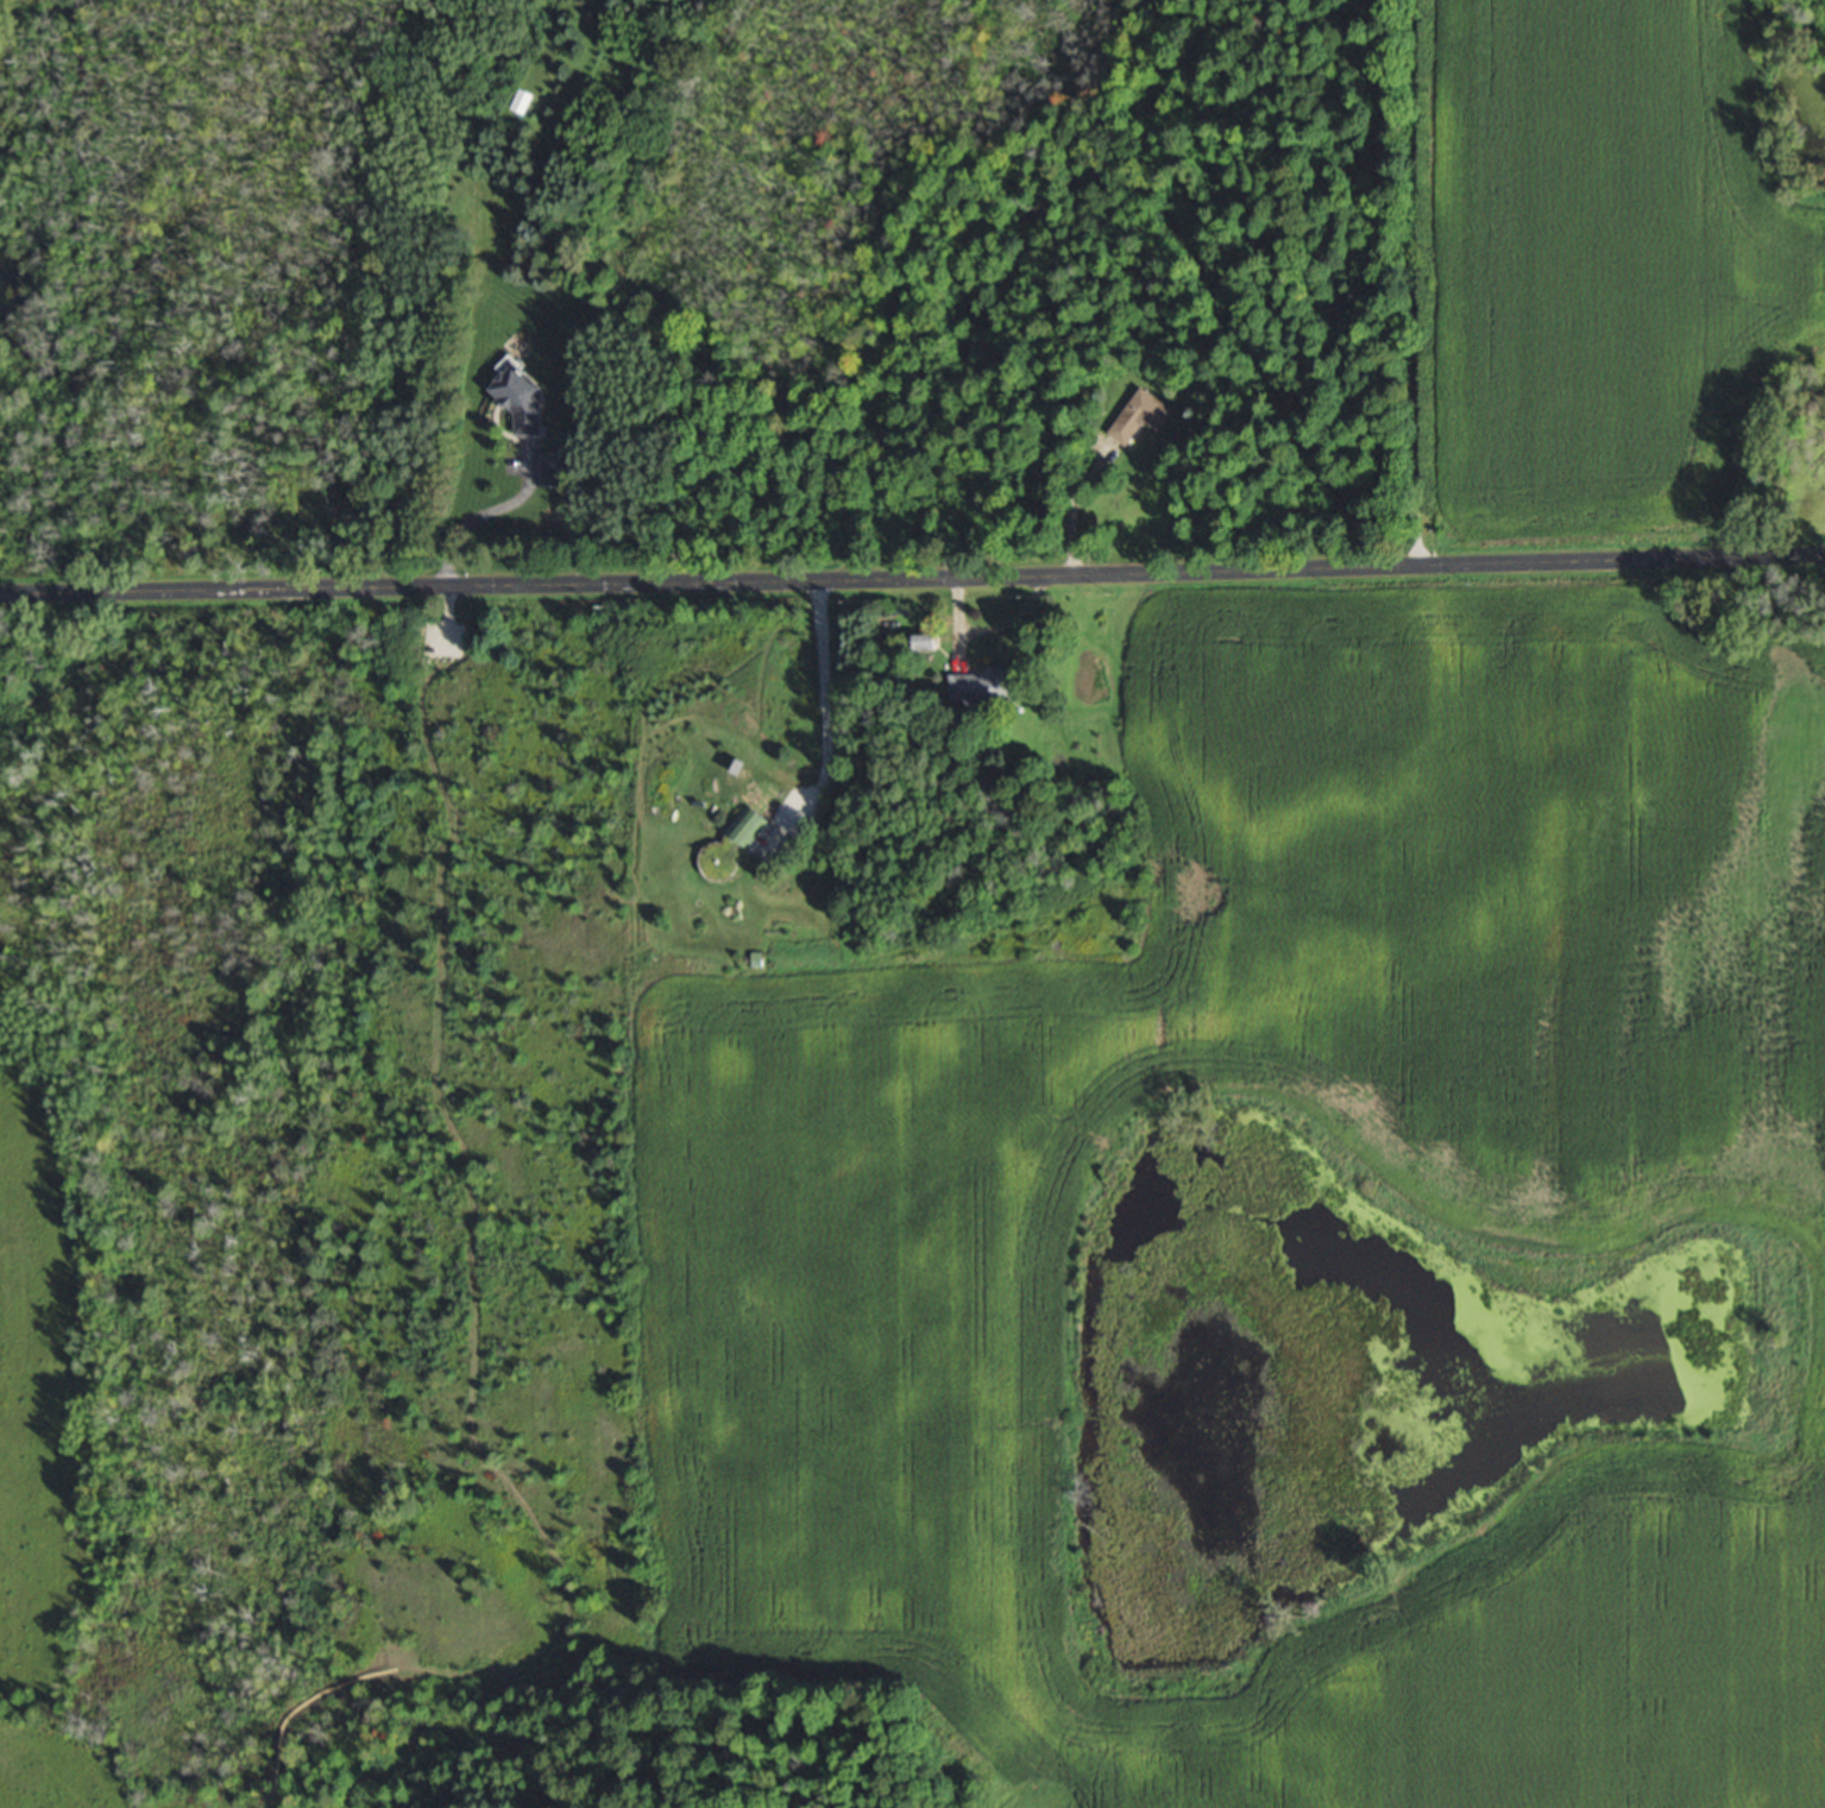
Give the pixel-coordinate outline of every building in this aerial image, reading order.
[(1160,429),(1173,406),(1136,386),(1111,434),(1130,445),(1143,420),(1160,429)] [(938,632),(915,632),(915,650),(938,650),(938,632)] [(948,672),(948,700),(1015,700),(1015,664),(985,664),(985,672),(948,672)] [(726,828),(746,848),(771,823),(751,803),(726,828)]
